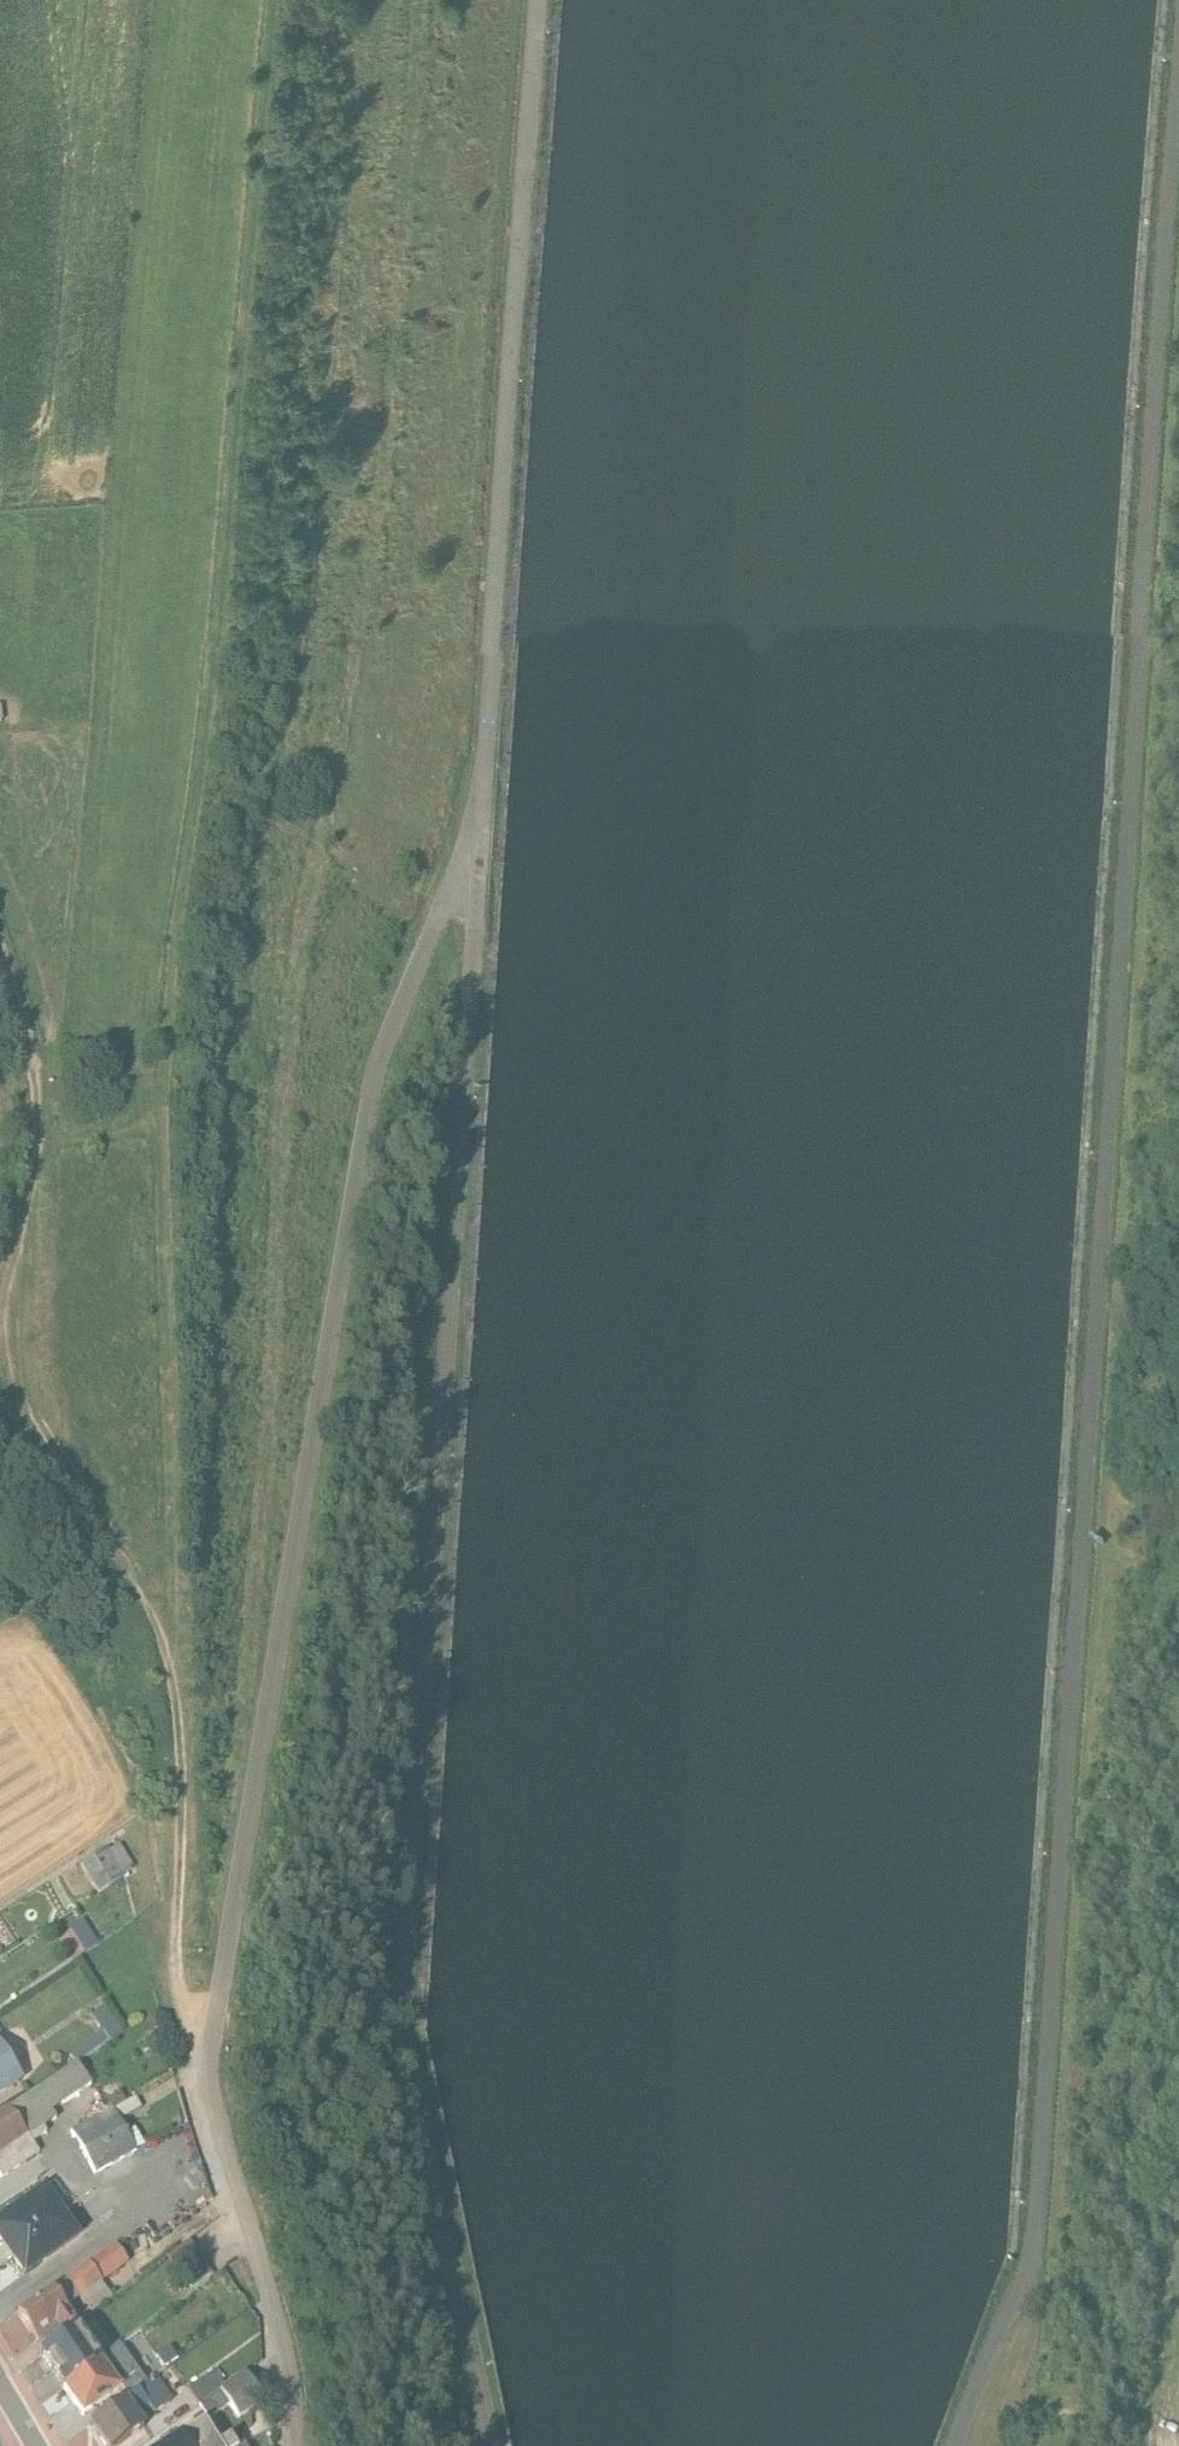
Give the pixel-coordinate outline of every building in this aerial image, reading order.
[(121,1843),(84,1866),(100,1893),(137,1870),(121,1843)] [(85,1921),(62,1936),(76,1959),(100,1944),(85,1921)] [(107,2008),(94,2017),(105,2033),(73,2054),(80,2065),(125,2035),(107,2008)] [(0,2049),(0,2099),(23,2084),(0,2049)] [(91,2088),(76,2067),(0,2120),(0,2184),(38,2158),(31,2149),(46,2139),(42,2133),(44,2131),(55,2123),(51,2117),(91,2089),(91,2088)] [(117,2127),(140,2114),(134,2102),(125,2106),(119,2096),(97,2108),(96,2108),(102,2119),(110,2115),(117,2127)] [(110,2115),(69,2138),(93,2181),(134,2158),(110,2115)] [(143,2150),(134,2133),(124,2139),(134,2156),(143,2150)] [(44,2191),(0,2222),(0,2252),(23,2284),(80,2242),(44,2191)] [(99,2289),(126,2270),(113,2251),(15,2320),(36,2350),(57,2335),(60,2338),(73,2328),(64,2315),(77,2305),(89,2320),(110,2304),(99,2289)] [(37,2362),(60,2397),(99,2367),(78,2338),(37,2362)] [(144,2390),(118,2354),(99,2367),(60,2397),(80,2425),(115,2400),(120,2408),(144,2390)] [(176,2367),(166,2354),(154,2364),(164,2376),(176,2367)] [(187,2374),(181,2364),(86,2433),(96,2445),(128,2445),(143,2435),(136,2426),(148,2417),(152,2421),(171,2408),(161,2393),(187,2374)] [(212,2379),(186,2398),(197,2412),(223,2394),(212,2379)] [(244,2381),(197,2412),(208,2427),(227,2412),(237,2426),(262,2407),(244,2381)] [(203,2431),(178,2445),(213,2445),(203,2431)]
